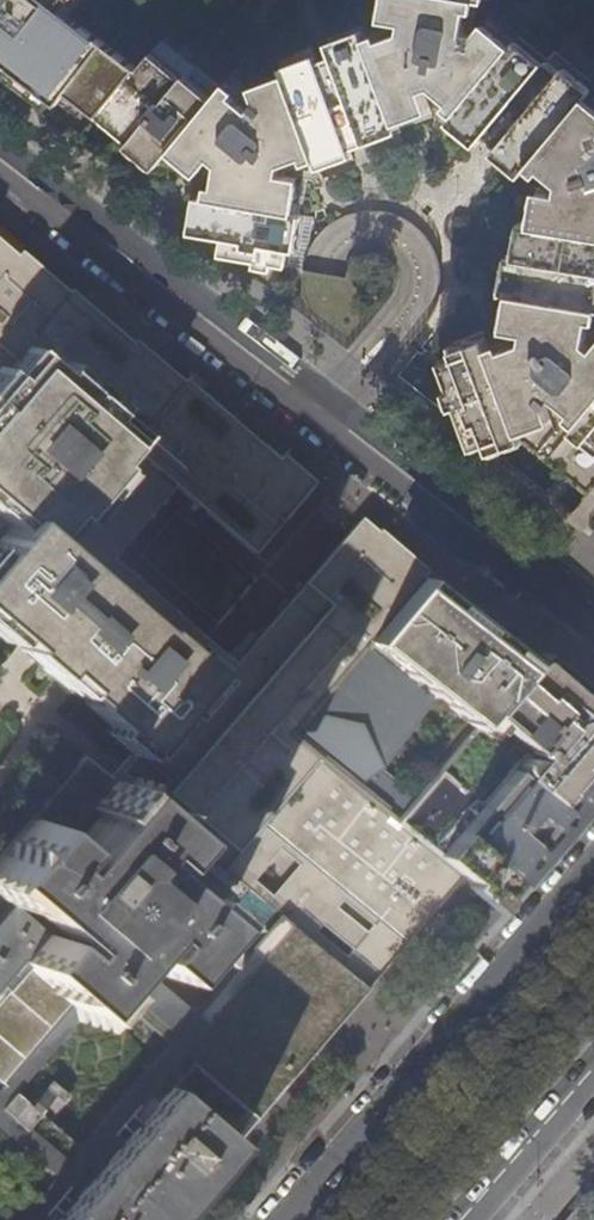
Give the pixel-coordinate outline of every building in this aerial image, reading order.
[(65,9),(72,0),(0,0),(0,61),(57,105),(67,92),(98,115),(103,109),(137,69),(65,9)] [(146,58),(137,69),(103,109),(134,135),(131,139),(159,163),(173,146),(201,170),(210,160),(217,165),(211,199),(203,198),(197,234),(229,240),(227,257),(278,266),(281,249),(287,250),(294,213),(286,212),(292,176),(279,174),(280,166),(313,153),(316,161),(350,148),(348,142),(398,122),(395,114),(429,101),(424,89),(432,86),(459,108),(454,114),(482,138),(491,127),(504,139),(501,143),(544,180),(546,189),(554,190),(542,224),(532,222),(525,258),(517,257),(511,293),(518,294),(513,330),(526,332),(524,341),(491,353),(487,341),(452,354),(456,365),(439,371),(466,443),(483,438),(487,449),(520,436),(589,493),(593,487),(593,110),(583,101),(590,93),(562,70),(557,75),(543,64),(541,67),(513,43),(508,50),(480,27),(475,33),(465,32),(470,0),(393,0),(390,19),(403,22),(401,30),(369,43),(366,35),(332,48),(337,62),(321,69),(318,62),(284,75),(286,82),(253,95),(256,103),(249,110),(221,87),(207,104),(179,81),(177,84),(146,58)] [(145,521),(176,484),(254,551),(317,478),(300,463),(285,450),(280,455),(236,417),(186,374),(185,377),(159,356),(136,337),(133,340),(71,286),(69,289),(57,279),(21,248),(17,253),(0,239),(0,403),(145,521)] [(17,519),(0,539),(0,627),(17,641),(86,699),(83,702),(135,747),(110,776),(176,831),(279,914),(368,986),(388,964),(405,943),(464,875),(397,821),(288,734),(420,575),(429,565),(405,544),(382,524),(380,526),(372,520),(364,514),(237,662),(114,558),(145,521),(0,403),(0,505),(17,519)] [(381,767),(438,696),(469,720),(467,722),(475,728),(532,661),(475,617),(420,575),(288,734),(397,821),(418,797),(381,767)] [(566,673),(539,653),(532,661),(475,728),(476,729),(418,797),(397,821),(464,875),(494,899),(511,879),(555,828),(593,783),(593,694),(566,673)] [(272,1098),(307,1058),(309,1055),(347,1011),(368,986),(279,914),(201,1004),(161,970),(184,943),(192,950),(193,933),(214,907),(186,883),(178,891),(132,853),(139,844),(154,857),(176,831),(110,776),(83,755),(0,855),(0,1219),(169,1219),(272,1098)]
